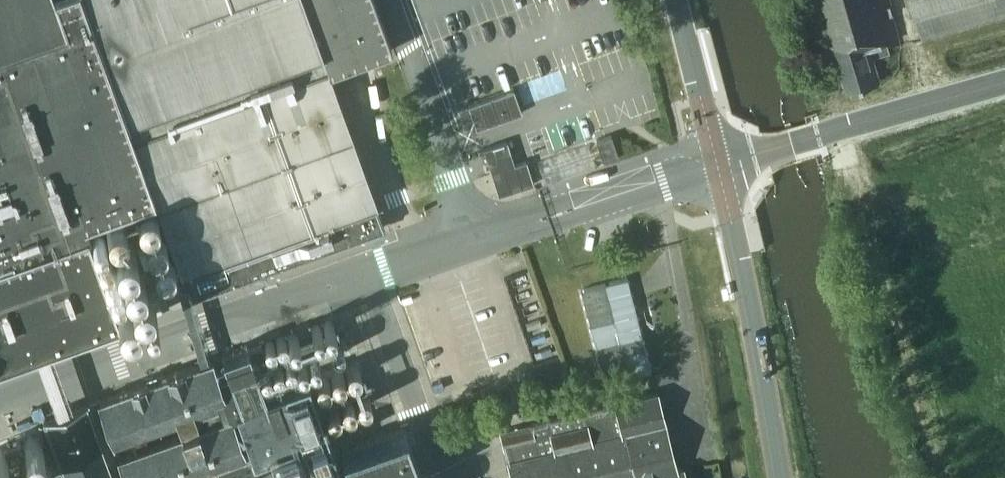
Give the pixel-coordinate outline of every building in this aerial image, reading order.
[(119,323),(84,224),(156,198),(180,267),(156,276),(161,289),(185,281),(191,297),(384,227),(328,72),(370,56),(389,49),(372,0),(0,0),(0,365),(119,323)] [(833,49),(841,47),(851,89),(886,81),(877,45),(889,42),(879,1),(882,0),(821,0),(833,49)] [(926,34),(1004,17),(1004,0),(919,0),(926,34)] [(513,89),(468,105),(476,127),(521,111),(513,89)] [(597,140),(603,159),(617,155),(611,136),(597,140)] [(542,157),(550,180),(600,162),(592,139),(542,157)] [(507,141),(483,148),(498,194),(533,183),(526,160),(514,164),(507,141)] [(628,278),(581,290),(602,372),(626,365),(629,377),(651,371),(628,278)] [(204,464),(242,451),(245,458),(222,466),(226,477),(344,477),(337,458),(336,459),(317,407),(368,389),(364,377),(313,395),(307,379),(266,394),(258,370),(345,339),(343,333),(339,334),(336,328),(264,354),(252,358),(248,345),(221,355),(227,370),(215,374),(209,359),(98,399),(113,441),(147,429),(176,419),(180,430),(150,440),(117,452),(126,477),(209,477),(204,464)] [(657,392),(613,403),(614,403),(570,414),(570,415),(531,424),(531,425),(499,432),(504,450),(505,450),(508,460),(507,460),(511,477),(686,477),(683,467),(677,469),(657,392)] [(87,403),(44,419),(65,477),(113,477),(87,403)] [(176,419),(147,429),(150,440),(180,430),(176,419)] [(404,428),(342,451),(351,477),(349,477),(421,477),(404,428)]
